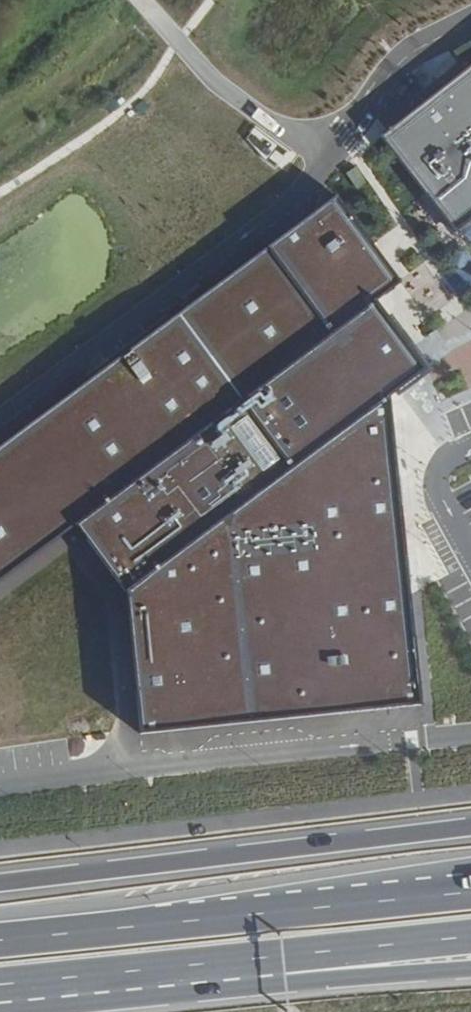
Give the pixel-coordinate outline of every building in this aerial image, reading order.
[(384,136),(458,231),(470,221),(470,68),(384,136)] [(442,700),(405,390),(437,365),(415,333),(402,312),(424,296),(362,210),(0,479),(0,608),(96,540),(132,593),(137,730),(442,700)]
